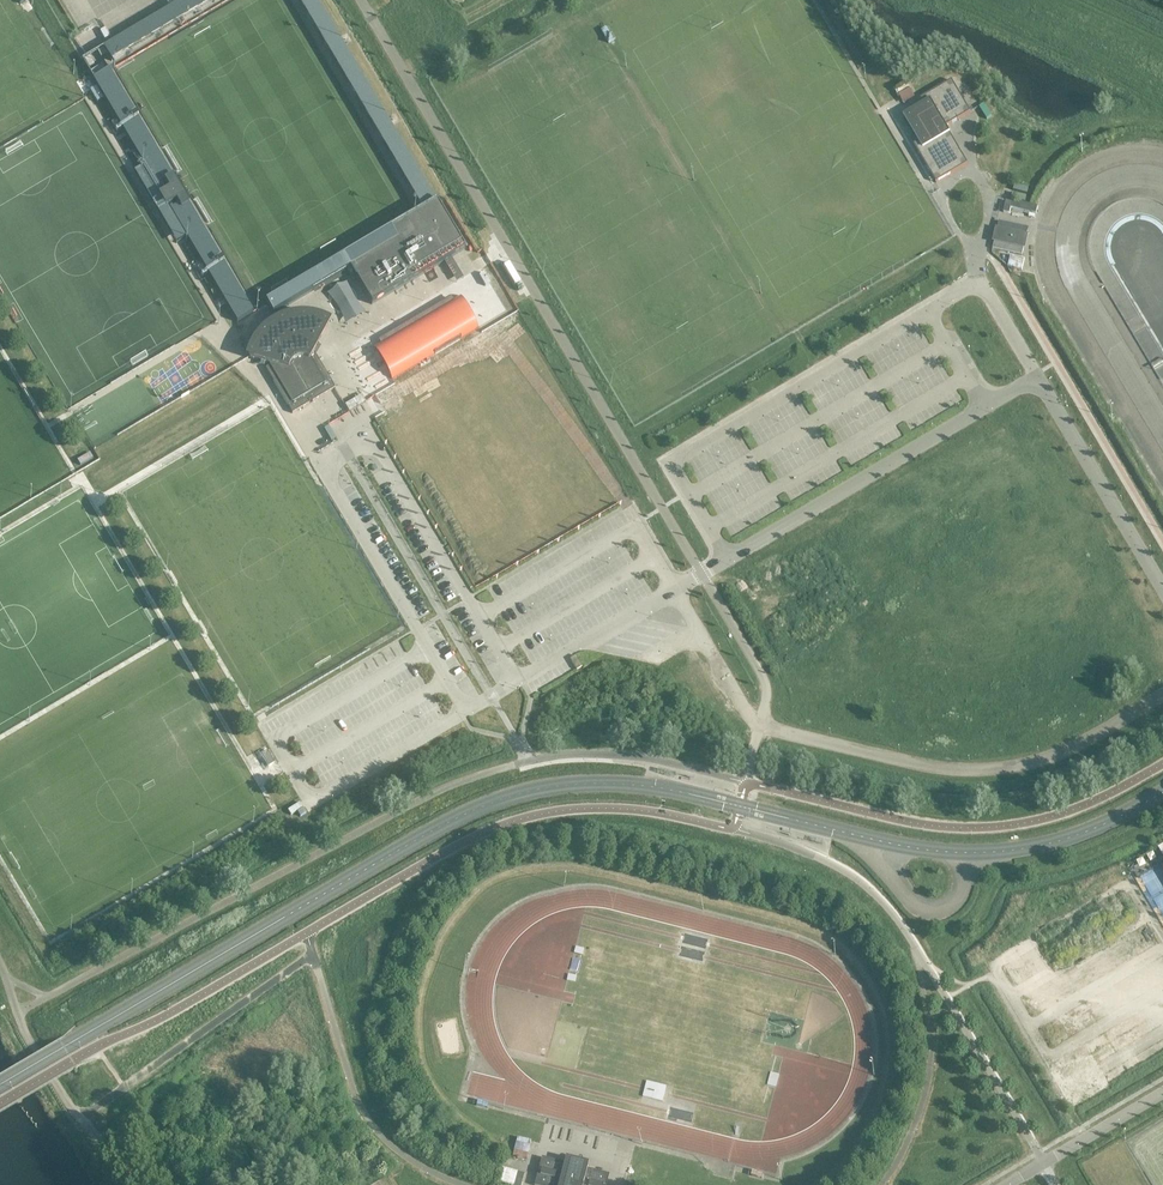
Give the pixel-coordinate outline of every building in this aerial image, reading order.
[(113,60),(213,0),(182,0),(105,46),(113,60)] [(417,214),(423,210),(420,206),(427,202),(423,196),(430,192),(316,0),(289,0),(417,214)] [(104,47),(97,51),(101,58),(108,54),(104,47)] [(89,56),(84,59),(90,69),(95,66),(89,56)] [(89,72),(93,79),(106,71),(102,64),(89,72)] [(110,69),(94,79),(237,320),(253,311),(110,69)] [(951,80),(920,99),(924,105),(905,116),(920,141),(913,145),(936,183),(968,164),(949,133),(955,129),(951,123),(970,112),(951,80)] [(375,239),(266,303),(272,314),(350,268),(372,304),(424,273),(433,268),(465,249),(437,202),(436,203),(423,210),(417,214),(380,236),(375,239)] [(995,242),(993,249),(1021,255),(1023,248),(1022,248),(1025,235),(1026,235),(1028,228),(999,222),(998,229),(999,229),(996,242),(995,242)] [(461,290),(461,289),(374,340),(375,341),(377,340),(395,370),(393,371),(393,372),(480,320),(479,320),(477,321),(459,291),(461,290)] [(273,327),(270,329),(269,330),(267,332),(264,335),(261,338),(259,340),(258,342),(256,344),(256,346),(254,349),(253,352),(252,354),(250,358),(248,357),(247,358),(251,359),(253,359),(252,362),(263,365),(264,362),(268,363),(269,366),(265,368),(292,413),(309,403),(308,401),(311,399),(312,401),(335,388),(314,352),(330,323),(329,323),(330,322),(326,320),(323,319),(321,318),(318,317),(316,316),(312,315),(308,315),(304,314),(299,314),(294,315),(289,316),(287,316),(284,317),(282,318),(280,319),(277,320),(275,321),(277,325),(273,327)] [(576,670),(582,666),(581,665),(575,655),(570,659),(576,669),(576,670)] [(595,1183),(602,1184),(606,1184),(609,1174),(587,1169),(588,1163),(581,1161),(581,1160),(581,1159),(580,1159),(580,1158),(579,1158),(578,1159),(577,1159),(577,1160),(565,1157),(564,1163),(541,1157),(538,1169),(550,1172),(548,1177),(537,1174),(534,1184),(594,1184),(595,1183)] [(514,1184),(521,1184),(524,1174),(517,1172),(514,1184)]
